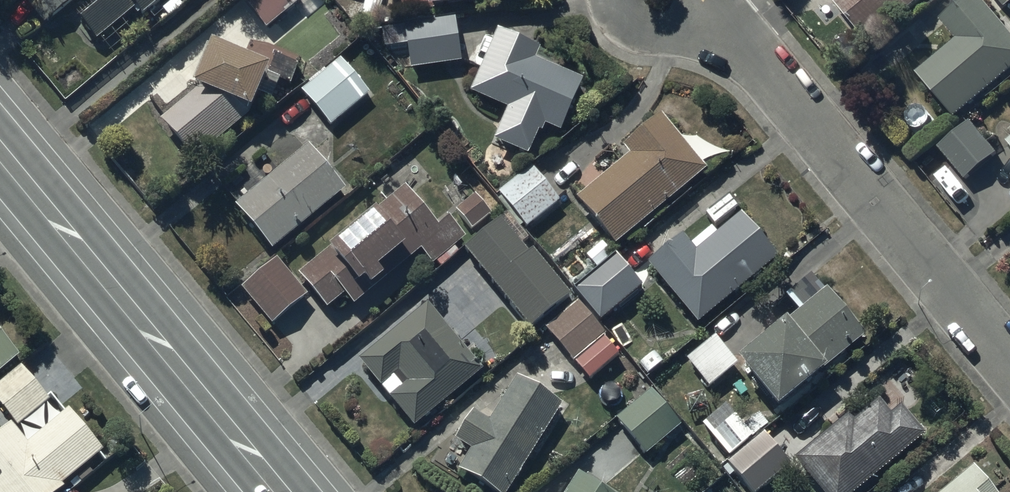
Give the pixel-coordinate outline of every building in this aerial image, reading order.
[(45,25),(73,0),(24,0),(45,25)] [(100,10),(78,27),(93,45),(137,9),(142,15),(160,0),(92,0),(100,10)] [(266,31),(285,15),(303,37),(332,13),(321,0),(241,0),(266,31)] [(403,14),(510,0),(402,0),(403,14)] [(870,42),(921,0),(836,0),(870,42)] [(942,21),(960,42),(921,74),(957,118),(1009,75),(1009,33),(983,0),(967,0),(942,21)] [(462,63),(455,16),(404,24),(411,71),(462,63)] [(541,51),(499,32),(471,93),(508,110),(494,141),(529,158),(540,134),(542,135),(546,127),(560,134),(584,83),(536,61),(541,51)] [(190,97),(161,121),(194,162),(252,114),(260,95),(273,100),(280,82),(292,86),(300,66),(246,45),(241,58),(213,47),(210,55),(205,53),(192,84),(195,85),(190,97)] [(365,99),(335,65),(303,92),(332,127),(365,99)] [(630,157),(578,199),(616,246),(708,173),(663,116),(623,148),(630,157)] [(972,122),(941,147),(967,179),(999,154),(972,122)] [(310,148),(237,209),(273,251),(346,190),(310,148)] [(533,167),(498,193),(525,228),(560,202),(533,167)] [(438,229),(406,190),(302,277),(328,309),(345,295),(355,306),(422,251),(433,264),(466,237),(450,219),(438,229)] [(491,214),(475,196),(457,212),(473,230),(491,214)] [(683,236),(649,264),(698,325),(778,261),(742,216),(716,237),(711,231),(691,246),(683,236)] [(503,220),(467,250),(531,329),(571,297),(534,252),(531,255),(503,220)] [(618,255),(575,290),(601,322),(644,287),(618,255)] [(277,261),(243,290),(273,325),(307,296),(277,261)] [(827,290),(740,362),(779,408),(866,336),(827,290)] [(577,302),(545,331),(589,380),(618,355),(602,337),(605,334),(577,302)] [(429,304),(360,362),(416,427),(484,370),(429,304)] [(738,364),(716,338),(688,362),(710,388),(738,364)] [(15,354),(0,339),(0,368),(15,354)] [(0,437),(0,491),(57,491),(102,454),(25,362),(0,383),(0,410),(13,426),(0,437)] [(520,380),(490,426),(476,417),(459,443),(475,454),(463,472),(494,491),(510,491),(564,408),(520,380)] [(653,391),(617,419),(645,454),(680,427),(653,391)] [(796,460),(823,491),(859,491),(926,435),(904,410),(893,419),(878,401),(853,423),(847,416),(796,460)] [(729,465),(754,491),(759,491),(790,465),(763,435),(729,465)] [(945,491),(995,491),(975,468),(945,491)] [(579,474),(567,491),(606,491),(579,474)]
